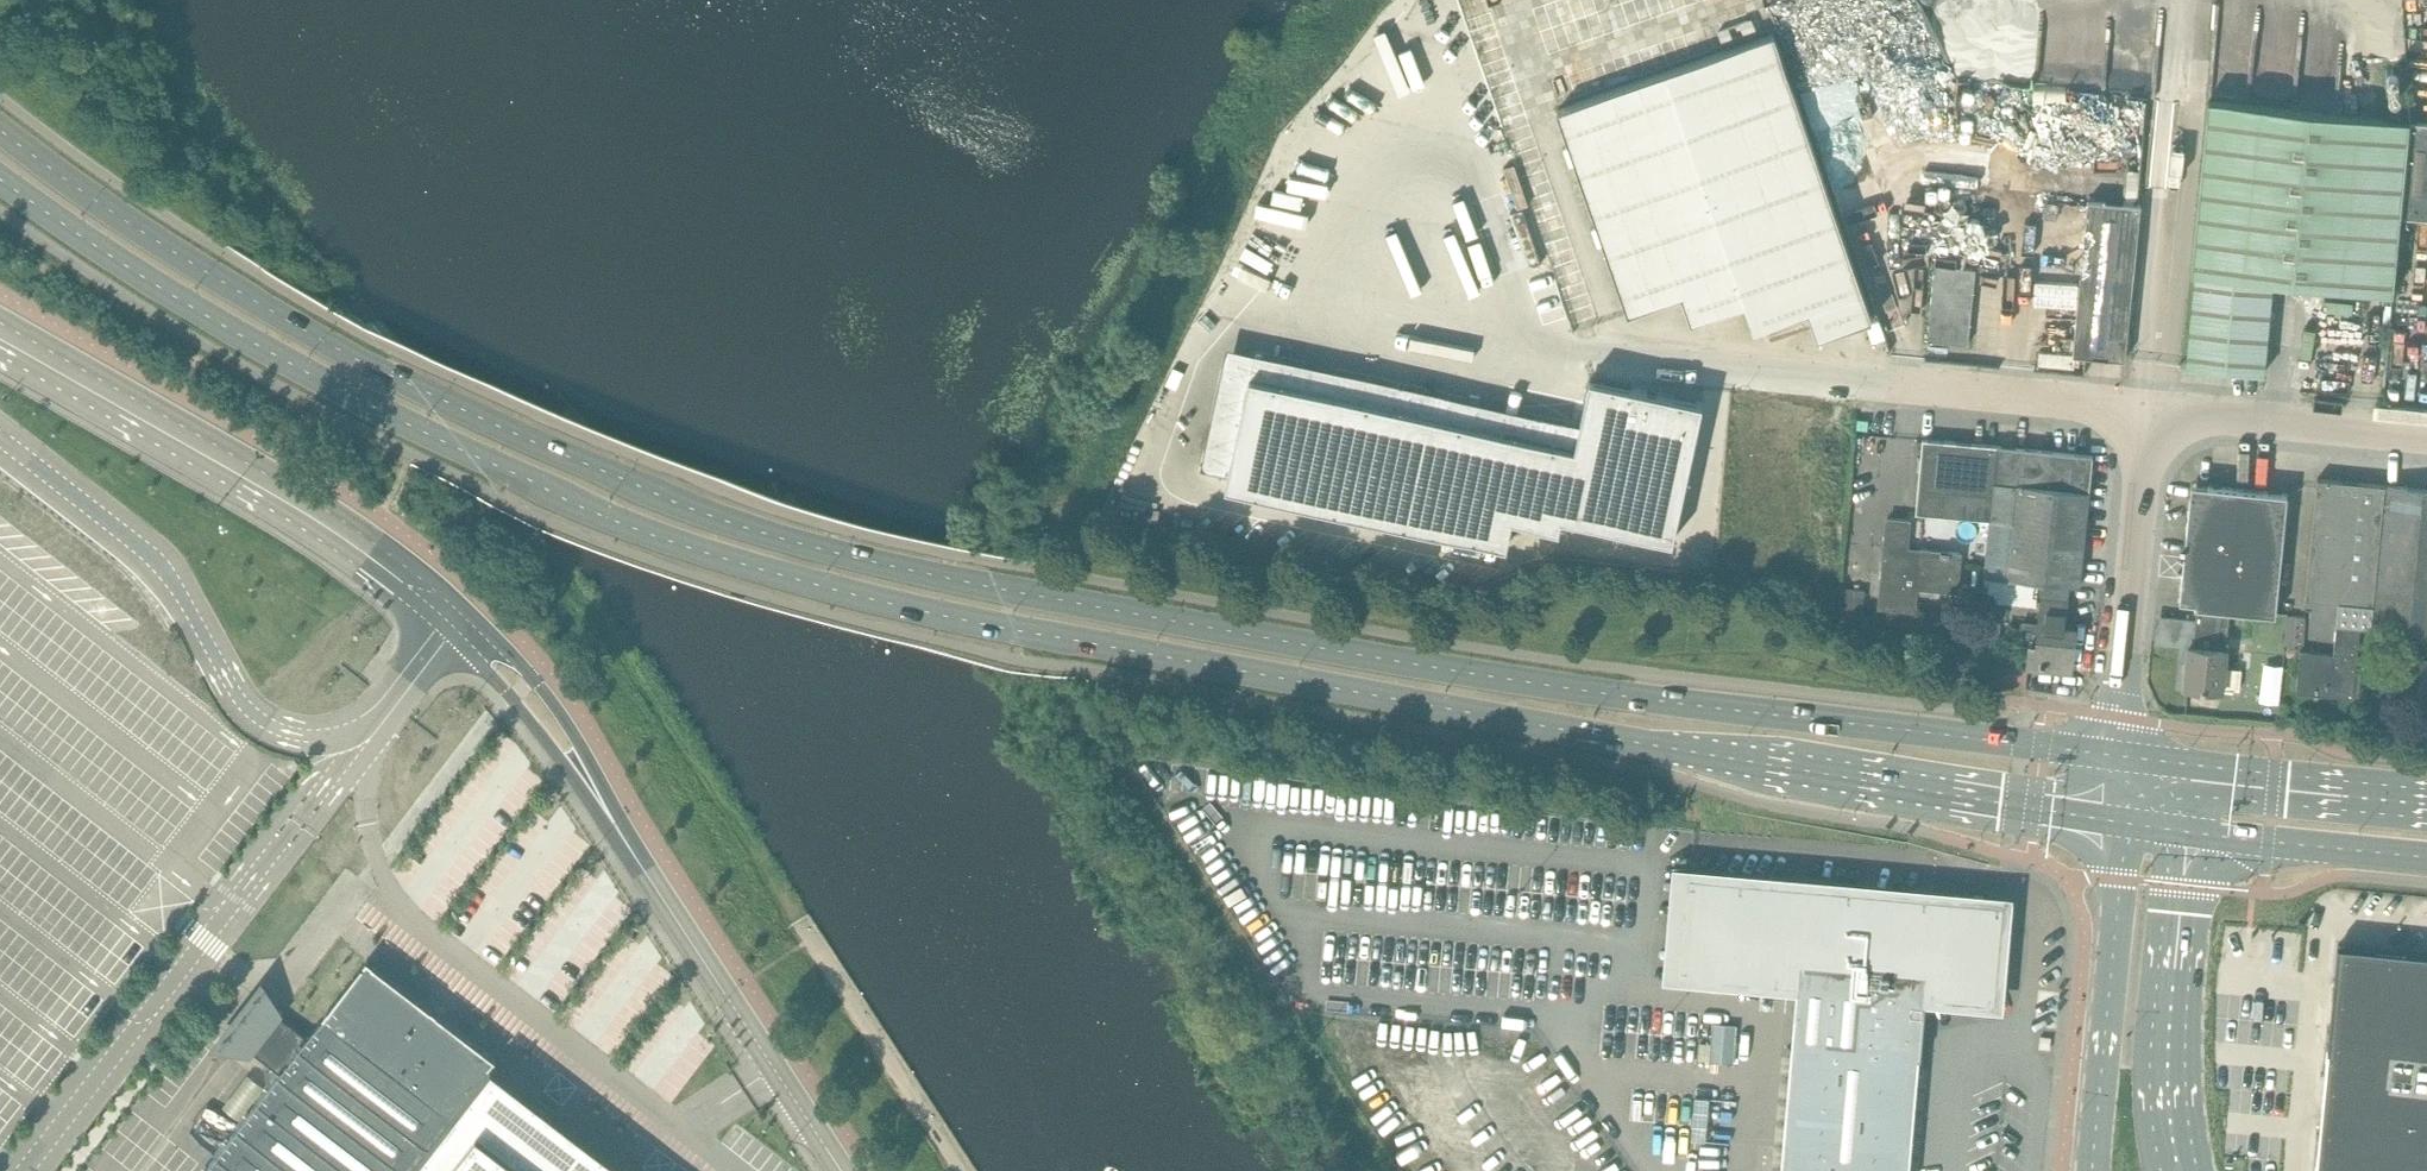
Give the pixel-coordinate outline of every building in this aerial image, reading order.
[(1774,35),(1557,110),(1627,313),(1681,294),(1691,321),(1745,302),(1754,329),(1808,310),(1818,337),(1872,318),(1774,35)] [(2394,292),(2401,215),(2410,120),(2208,100),(2191,272),(2195,273),(2186,365),(2264,372),(2273,281),(2368,289),(2394,292)] [(2401,215),(2426,217),(2426,122),(2410,120),(2401,215)] [(2183,149),(2170,148),(2166,185),(2179,186),(2183,149)] [(2073,354),(2125,358),(2140,205),(2088,199),(2073,354)] [(1933,283),(1927,340),(1968,344),(1976,269),(1935,265),(1933,283)] [(1229,474),(1226,487),(1507,547),(1513,519),(1560,529),(1560,528),(1559,527),(1562,517),(1673,540),(1703,402),(1630,386),(1590,378),(1585,400),(1580,422),(1575,446),(1250,376),(1229,474)] [(1923,439),(1916,514),(1990,521),(1997,446),(1923,439)] [(1990,524),(1985,576),(1990,576),(1989,582),(1988,596),(1988,599),(2034,604),(2039,604),(2040,595),(2041,581),(2069,584),(2079,585),(2085,533),(2092,455),(1997,446),(1990,521),(1990,524)] [(2317,478),(2305,599),(2338,602),(2373,605),(2385,485),(2317,478)] [(2190,485),(2180,600),(2195,602),(2195,605),(2197,605),(2230,608),(2276,613),(2287,494),(2190,485)] [(2380,556),(2426,561),(2426,489),(2387,485),(2380,556)] [(1887,518),(1878,607),(1914,610),(1916,587),(1957,591),(1960,553),(1907,548),(1909,520),(1887,518)] [(2373,627),(2379,627),(2426,632),(2426,561),(2380,556),(2375,605),(2373,627)] [(2022,623),(2020,643),(2030,644),(2028,668),(2028,669),(2030,669),(2054,671),(2070,673),(2075,628),(2064,627),(2069,584),(2041,581),(2040,595),(2039,604),(2037,624),(2022,623)] [(1999,644),(2003,601),(1988,599),(1983,642),(1999,644)] [(2293,672),(2292,684),(2297,684),(2296,692),(2353,698),(2353,695),(2355,673),(2360,626),(2373,627),(2375,605),(2373,605),(2338,602),(2333,654),(2333,661),(2319,660),(2320,653),(2300,651),(2298,672),(2293,672)] [(2187,661),(2184,686),(2233,691),(2233,689),(2239,690),(2241,669),(2225,668),(2226,650),(2227,630),(2230,608),(2197,605),(2196,619),(2193,646),(2188,646),(2188,648),(2187,661)] [(2306,643),(2307,613),(2290,613),(2289,642),(2306,643)] [(2377,642),(2426,647),(2426,632),(2379,627),(2377,642)] [(2418,699),(2426,700),(2426,661),(2422,660),(2418,699)] [(1993,665),(1992,686),(2020,688),(2029,688),(2030,669),(2028,669),(2028,668),(1993,665)] [(1682,971),(1798,982),(1797,991),(1781,1170),(1909,1170),(1919,1056),(1921,1056),(1926,1002),(1927,993),(1949,995),(1948,1000),(1967,1002),(1967,996),(1995,999),(2003,903),(1691,875),(1682,971)] [(2316,1170),(2426,1170),(2426,952),(2338,944),(2316,1170)] [(493,1064),(492,1066),(490,1064),(495,1058),(496,1058),(496,1057),(368,958),(307,1037),(279,1015),(282,1011),(280,1009),(263,1031),(246,1053),(248,1055),(252,1050),(264,1060),(261,1064),(262,1077),(271,1084),(204,1170),(631,1170),(493,1064)] [(1715,1021),(1714,1059),(1738,1059),(1739,1021),(1715,1021)]
